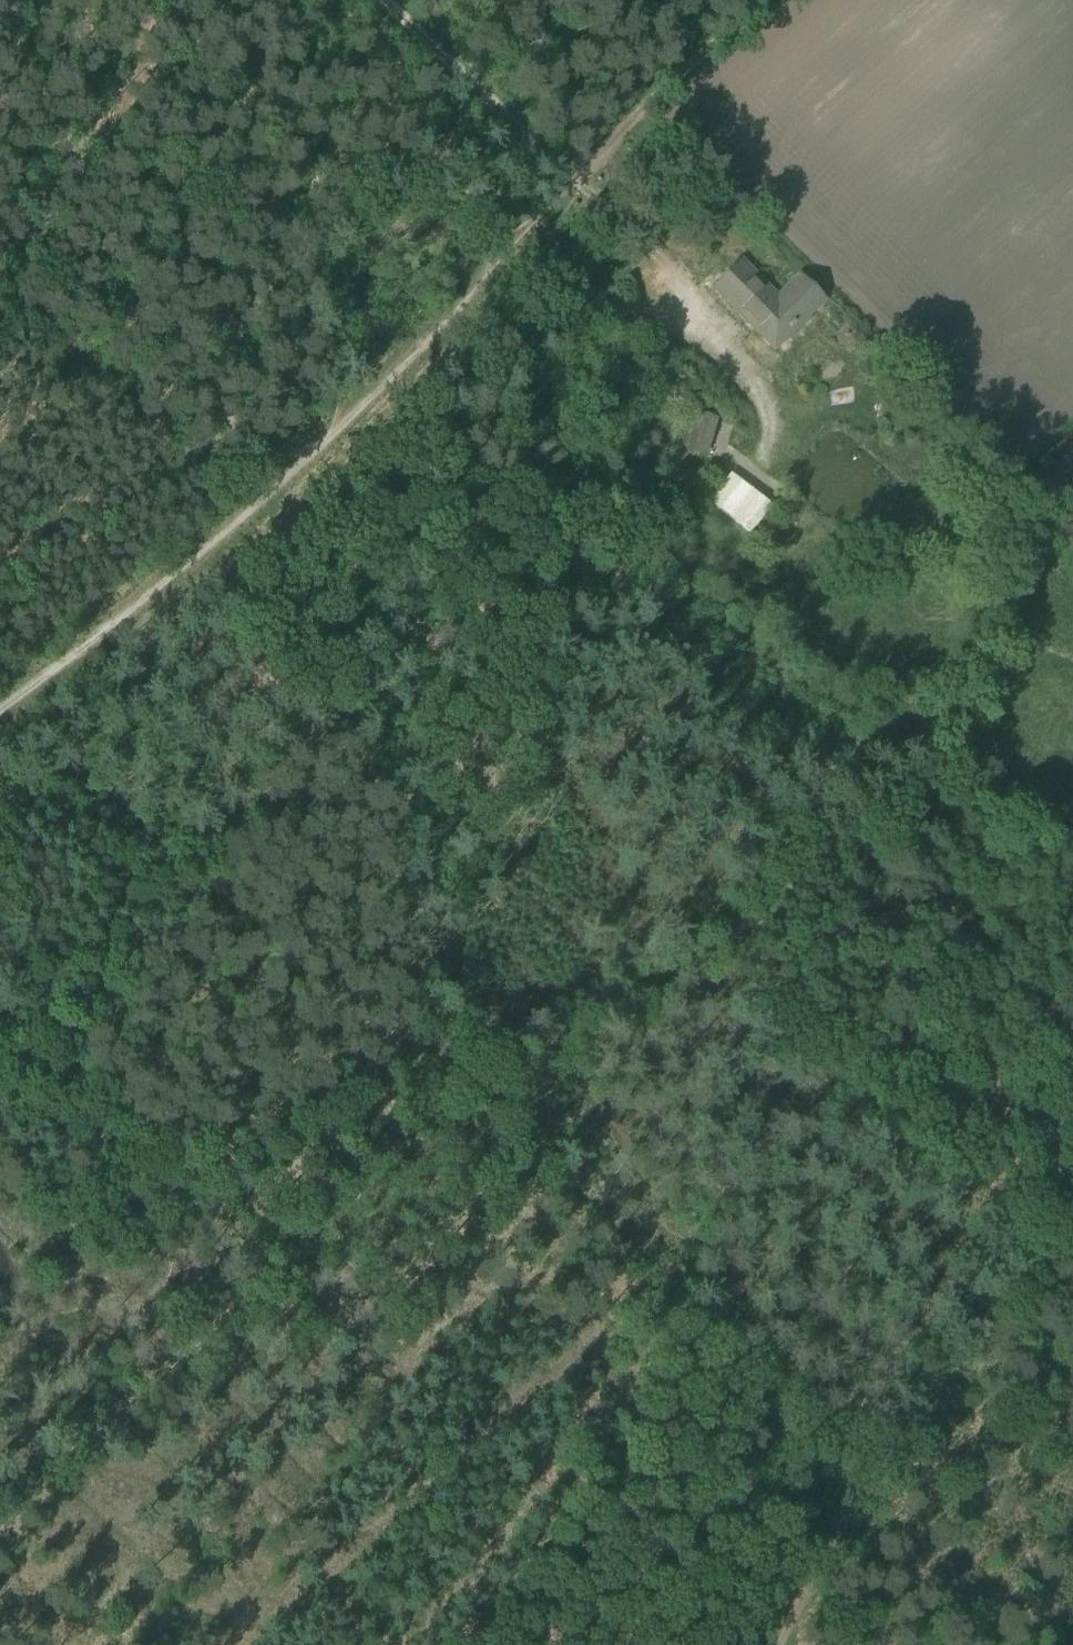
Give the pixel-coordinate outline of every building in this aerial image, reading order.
[(714,289),(729,305),(776,352),(827,305),(803,279),(781,301),(742,261),(714,289)] [(687,451),(688,452),(708,457),(719,419),(697,414),(687,451)]
